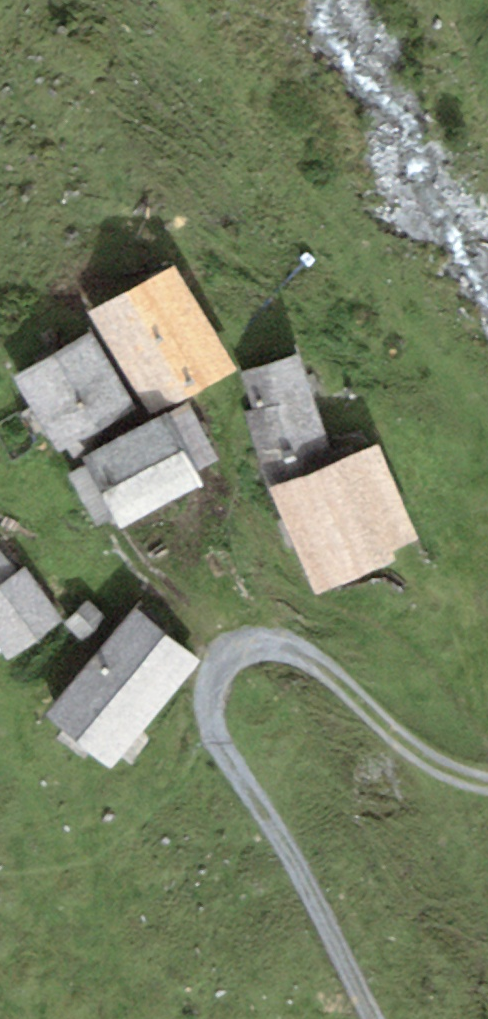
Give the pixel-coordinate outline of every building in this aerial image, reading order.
[(238,370),(175,265),(90,315),(153,420),(238,370)] [(136,411),(90,334),(16,378),(62,455),(136,411)] [(243,412),(271,489),(334,461),(302,356),(243,374),(253,408),(243,412)] [(166,418),(85,459),(120,528),(201,487),(166,418)] [(334,461),(271,489),(316,593),(392,560),(389,552),(418,540),(376,443),(334,461)] [(15,575),(0,555),(0,587),(15,575)] [(8,660),(64,618),(25,568),(15,575),(0,587),(0,650),(8,660)] [(107,768),(198,659),(136,607),(118,628),(85,601),(63,627),(96,654),(44,715),(107,768)]
